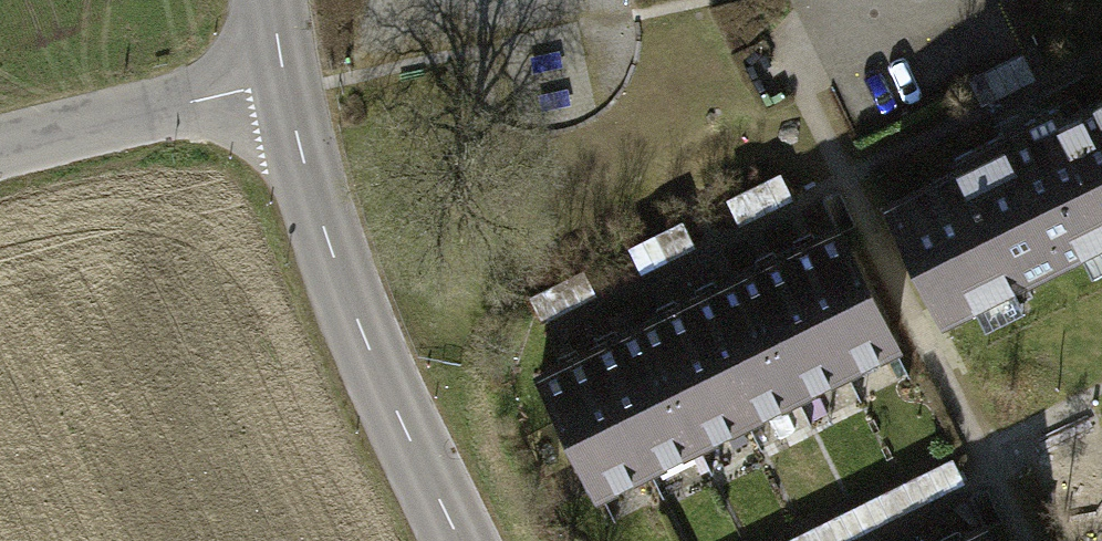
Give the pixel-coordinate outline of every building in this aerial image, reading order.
[(890,196),(946,309),(1101,232),(1101,91),(890,196)] [(894,343),(837,228),(788,252),(844,368),(894,343)] [(844,368),(788,252),(738,277),(795,392),(844,368)] [(795,392),(738,277),(690,300),(746,416),(795,392)] [(746,416),(690,300),(640,325),(697,440),(746,416)] [(697,440),(640,325),(590,349),(647,464),(697,440)] [(647,464),(590,349),(539,374),(595,490),(647,464)] [(984,526),(953,540),(992,540),(984,526)]
